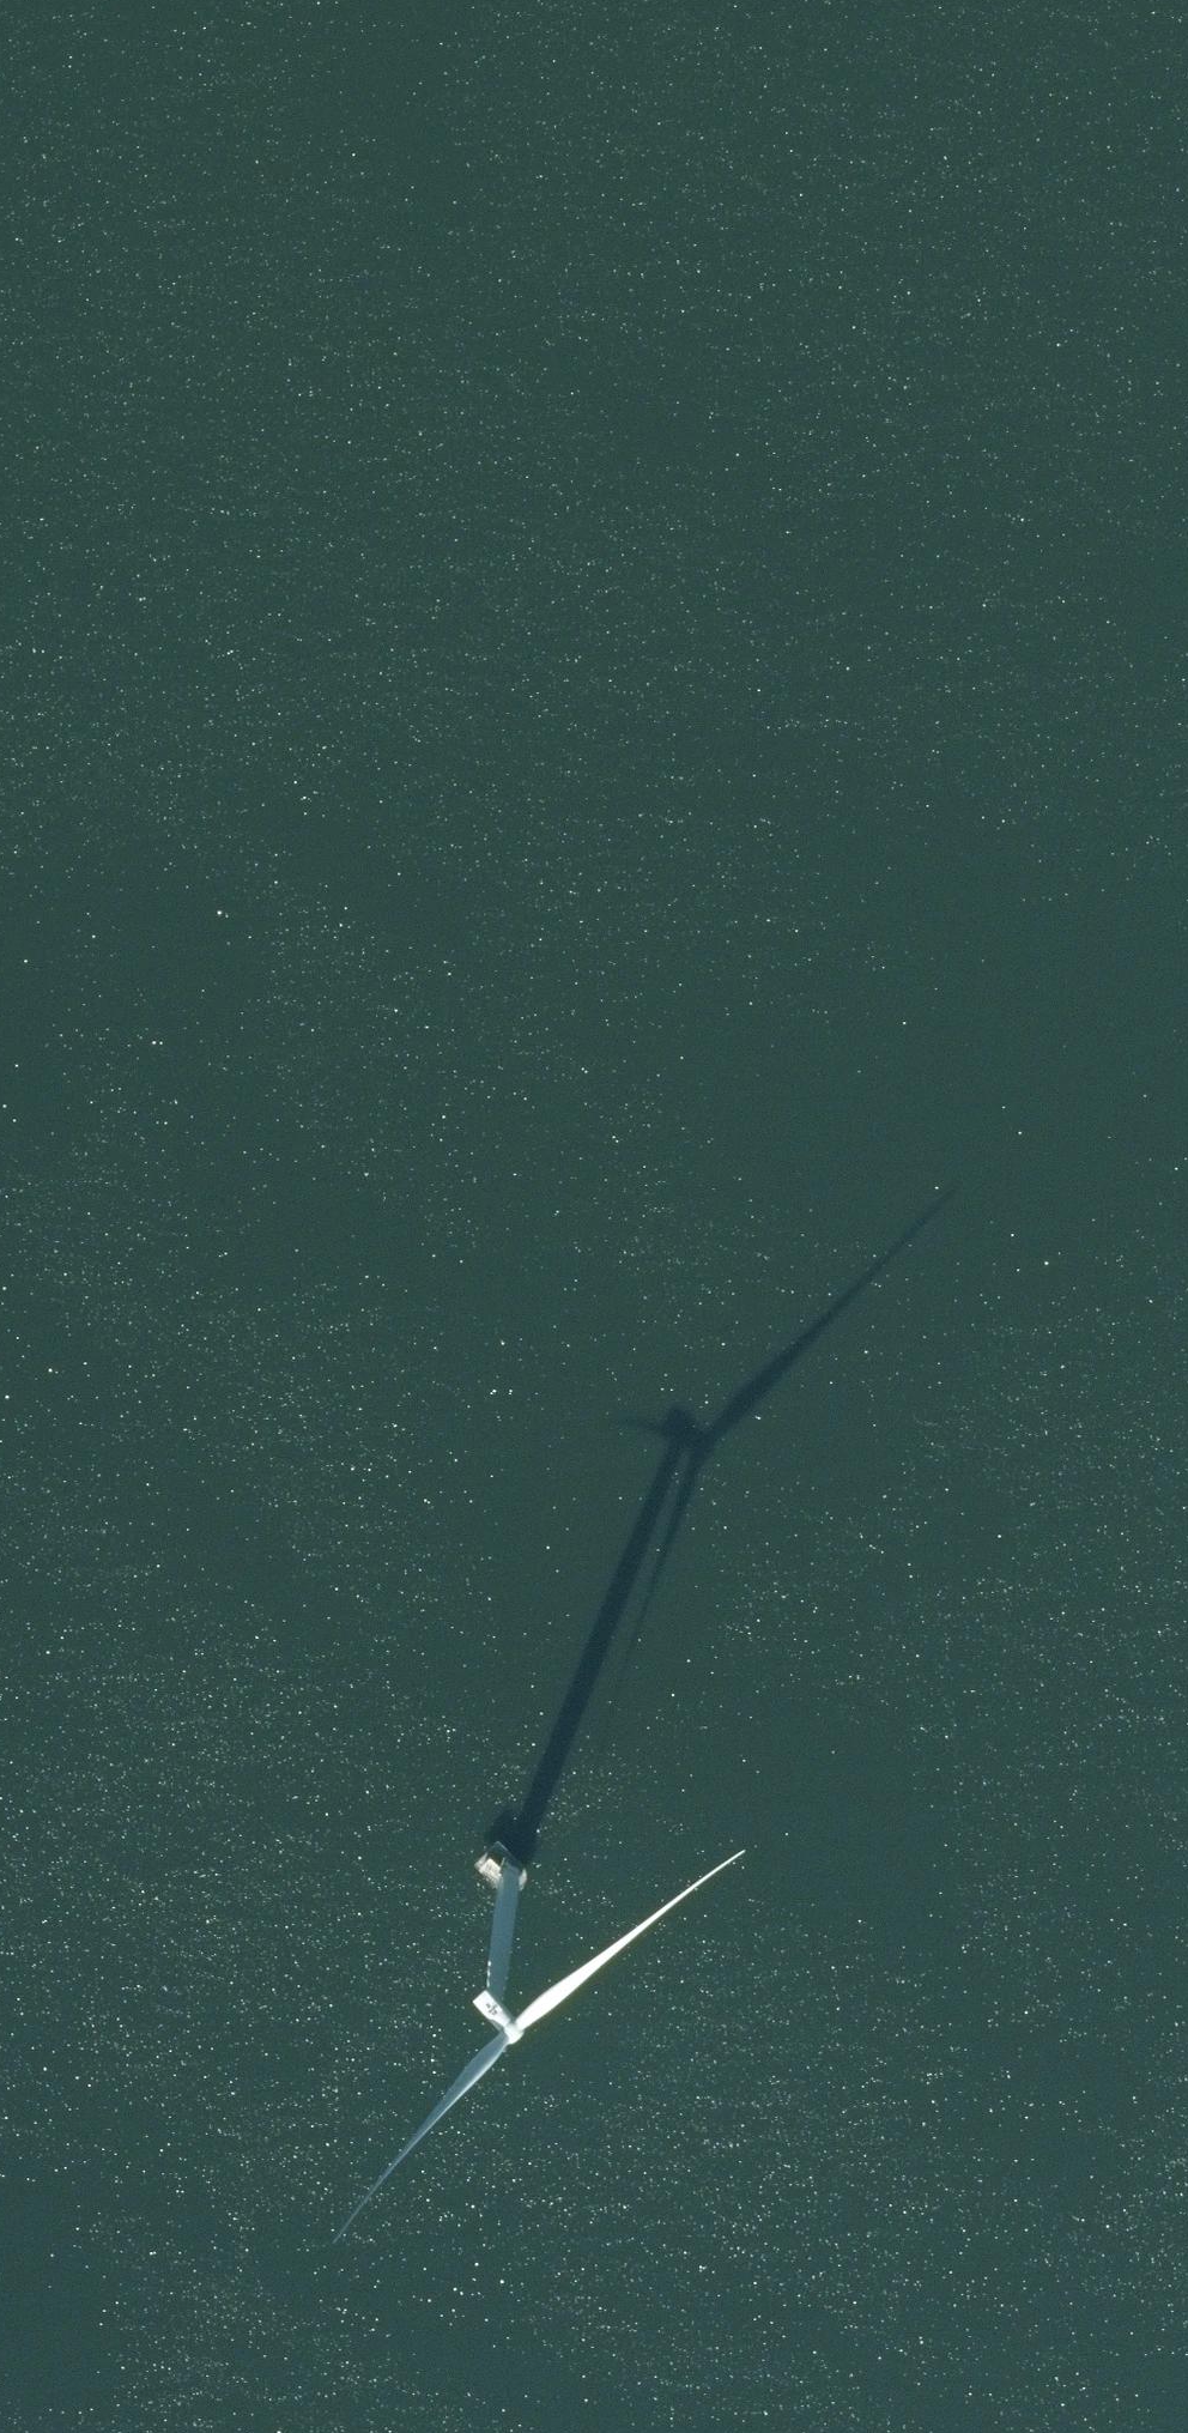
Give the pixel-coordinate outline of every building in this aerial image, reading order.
[(503,1865),(502,1868),(502,1872),(503,1875),(505,1878),(507,1879),(511,1881),(515,1880),(518,1879),(520,1878),(522,1875),(523,1872),(523,1869),(522,1865),(520,1862),(517,1860),(513,1859),(510,1859),(507,1861),(505,1862),(503,1865)]
